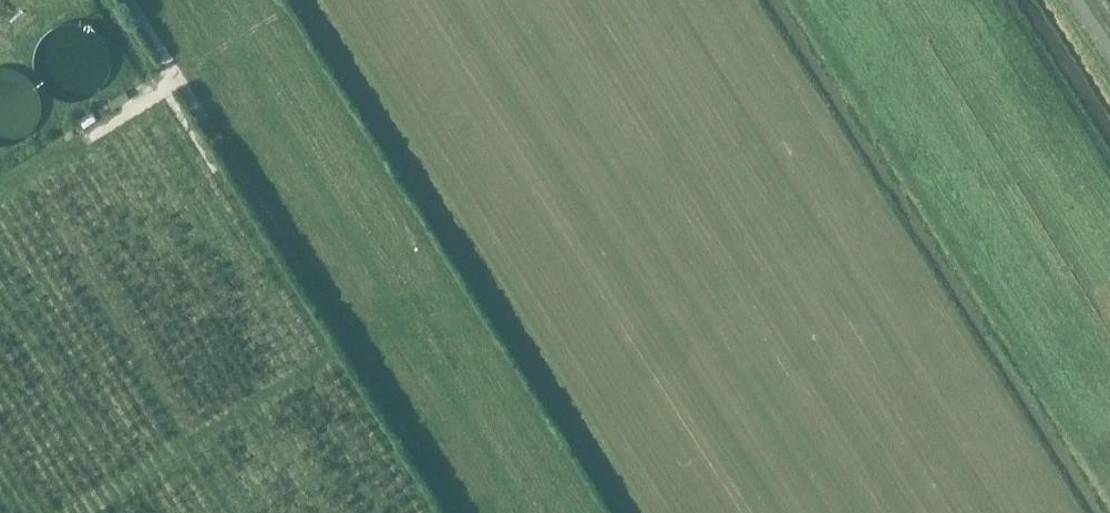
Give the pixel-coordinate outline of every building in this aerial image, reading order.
[(36,107),(36,100),(34,92),(31,86),(26,80),(22,76),(14,70),(5,67),(0,67),(0,147),(8,145),(16,142),(22,137),(28,132),(33,124),(35,115),(36,107)]
